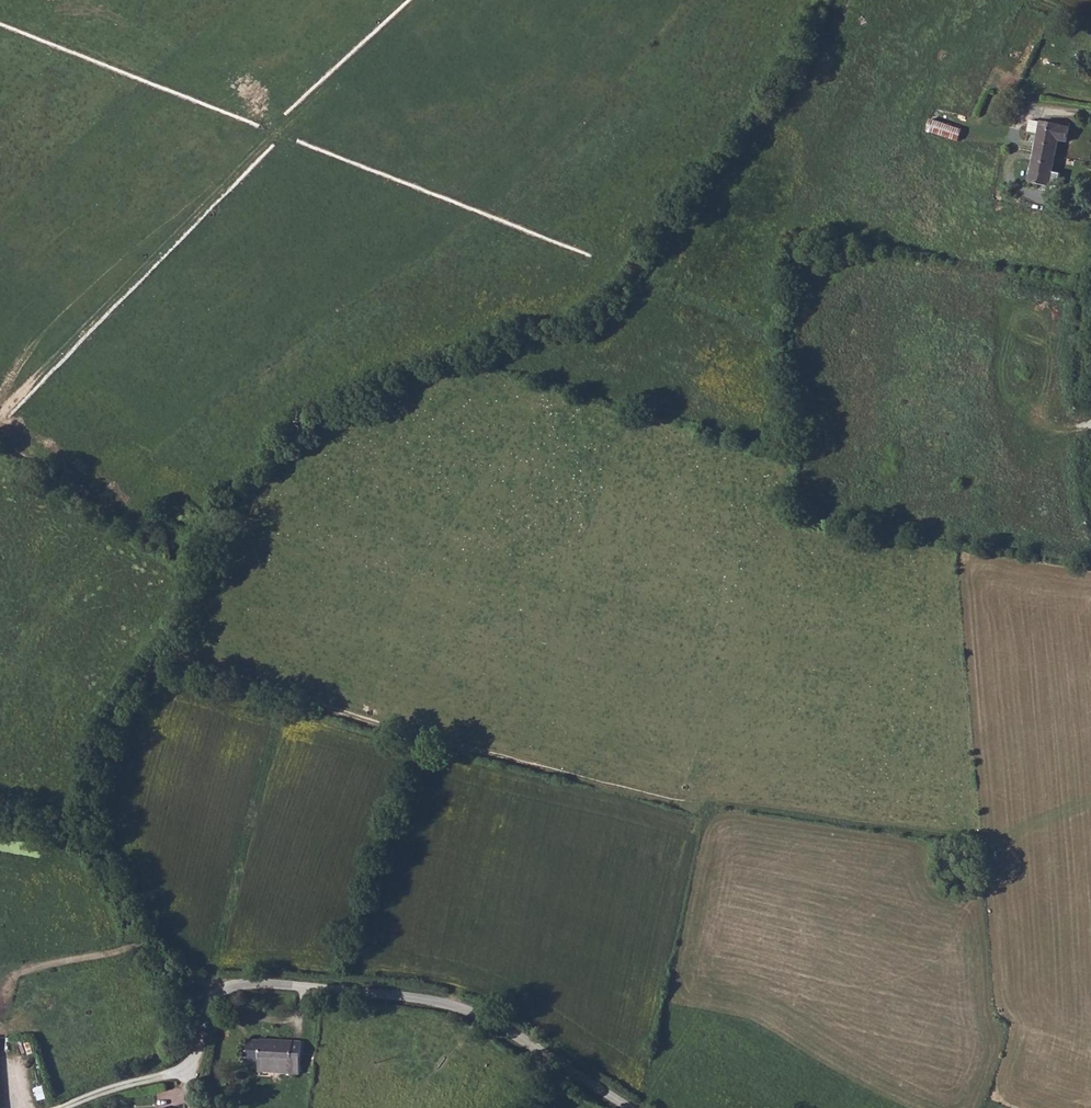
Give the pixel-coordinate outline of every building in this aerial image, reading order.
[(932,119),(928,131),(959,139),(963,127),(932,119)] [(1038,134),(1036,152),(1058,155),(1059,140),(1068,141),(1070,127),(1061,126),(1061,125),(1041,122),(1041,124),(1029,122),(1028,133),(1038,134)] [(1058,155),(1036,152),(1032,185),(1054,187),(1058,155)] [(263,1066),(263,1074),(303,1076),(304,1044),(264,1042),(264,1043),(252,1042),(252,1065),(263,1066)]
